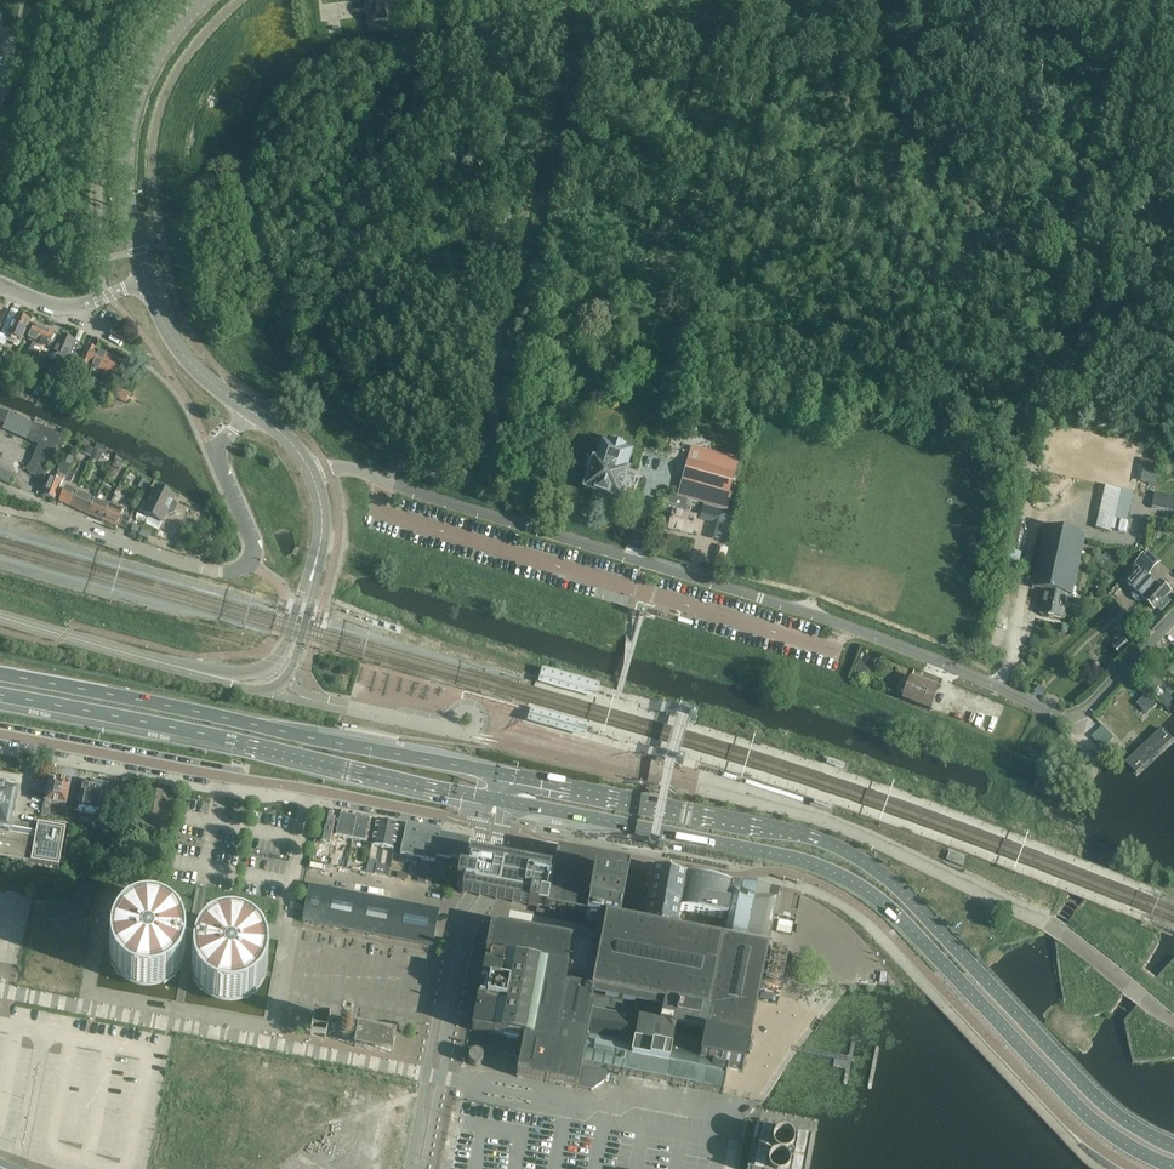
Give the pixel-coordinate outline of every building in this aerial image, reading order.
[(372,21),(387,20),(384,0),(369,0),(372,21)] [(21,342),(30,321),(17,315),(12,327),(5,324),(0,335),(0,344),(4,346),(8,336),(21,342)] [(33,343),(38,344),(45,327),(35,323),(28,340),(33,343)] [(38,345),(43,347),(48,349),(55,332),(45,327),(38,344),(38,345)] [(54,353),(65,358),(68,359),(69,356),(73,358),(80,343),(75,341),(62,335),(54,353)] [(38,345),(38,344),(33,343),(33,344),(32,344),(31,346),(31,347),(28,354),(23,364),(28,366),(38,345)] [(38,345),(28,366),(27,368),(34,371),(39,360),(37,359),(37,358),(38,358),(43,347),(38,345)] [(79,362),(92,368),(92,369),(98,372),(96,377),(111,383),(113,378),(116,379),(123,362),(87,345),(79,362)] [(125,403),(128,395),(117,389),(113,397),(125,403)] [(43,479),(57,447),(62,435),(10,414),(3,430),(39,444),(32,462),(26,468),(30,473),(43,479)] [(628,473),(629,469),(627,468),(632,452),(600,441),(595,458),(594,458),(592,462),(588,461),(585,463),(583,467),(585,470),(589,472),(584,489),(595,492),(593,499),(606,503),(608,496),(619,500),(620,496),(628,498),(635,475),(628,473)] [(97,460),(102,450),(89,444),(85,454),(97,460)] [(693,501),(698,502),(698,501),(727,509),(732,492),(730,492),(735,473),(738,460),(691,446),(688,459),(682,479),(682,480),(680,485),(677,497),(688,500),(693,501)] [(125,470),(128,465),(115,458),(112,464),(125,470)] [(1146,463),(1144,480),(1156,481),(1158,465),(1146,463)] [(67,476),(70,468),(62,464),(59,473),(67,476)] [(69,483),(73,475),(68,473),(65,481),(69,483)] [(58,474),(56,480),(51,478),(44,495),(54,500),(61,483),(62,483),(64,476),(58,474)] [(1128,520),(1134,491),(1106,485),(1096,528),(1111,532),(1112,528),(1119,530),(1121,518),(1128,520)] [(69,506),(75,492),(66,488),(60,502),(69,506)] [(139,511),(162,522),(175,497),(157,488),(149,504),(144,501),(139,511)] [(120,501),(124,492),(116,489),(112,498),(120,501)] [(1173,510),(1173,495),(1157,491),(1154,505),(1173,510)] [(69,506),(79,510),(88,514),(95,500),(75,492),(69,506)] [(688,500),(677,497),(669,495),(665,511),(673,513),(670,529),(692,534),(695,516),(684,514),(688,500)] [(103,521),(109,507),(95,500),(88,514),(103,521)] [(722,541),(731,511),(704,504),(700,516),(714,520),(709,537),(722,541)] [(117,527),(123,513),(109,507),(103,521),(117,527)] [(120,524),(127,526),(131,516),(124,513),(120,524)] [(1064,619),(1068,599),(1071,599),(1072,596),(1073,596),(1086,535),(1046,526),(1033,587),(1046,590),(1041,614),(1064,619)] [(148,540),(151,533),(142,529),(139,536),(148,540)] [(1161,562),(1154,556),(1149,551),(1136,564),(1145,573),(1144,573),(1141,570),(1129,584),(1134,590),(1135,591),(1133,595),(1138,599),(1142,597),(1144,599),(1157,585),(1148,577),(1161,562)] [(1157,585),(1144,599),(1155,609),(1172,591),(1161,582),(1157,585)] [(870,664),(858,659),(855,670),(854,675),(860,677),(862,672),(867,674),(870,664)] [(549,669),(544,686),(595,700),(599,683),(549,669)] [(1157,692),(1160,690),(1158,687),(1162,683),(1152,672),(1145,679),(1155,690),(1157,692)] [(931,710),(938,692),(939,688),(912,677),(903,699),(931,710)] [(1147,694),(1139,702),(1148,712),(1157,705),(1147,694)] [(1114,705),(1107,712),(1118,723),(1124,716),(1114,705)] [(549,707),(544,726),(585,737),(590,719),(549,707)] [(1155,718),(1116,755),(1135,773),(1173,737),(1173,736),(1155,718)] [(685,759),(677,757),(675,763),(683,765),(684,762),(685,759)] [(828,760),(826,764),(843,770),(844,766),(828,760)] [(41,817),(48,818),(51,805),(66,808),(71,782),(70,782),(70,780),(70,779),(69,779),(69,778),(62,777),(61,778),(61,780),(56,779),(56,781),(49,780),(45,802),(44,802),(41,817)] [(78,811),(103,816),(108,788),(83,784),(80,799),(77,798),(76,802),(79,802),(78,811)] [(59,867),(66,828),(38,823),(37,826),(16,822),(16,824),(12,823),(12,825),(10,825),(17,790),(0,787),(0,857),(59,867)] [(831,805),(815,800),(814,804),(830,809),(831,805)] [(70,827),(73,811),(65,810),(62,826),(70,827)] [(338,816),(334,837),(344,839),(352,840),(357,816),(357,815),(349,814),(349,815),(345,814),(345,813),(339,812),(338,816)] [(323,825),(320,842),(327,844),(326,850),(334,852),(335,846),(333,845),(334,837),(338,816),(327,814),(324,826),(323,825)] [(114,816),(106,815),(103,831),(111,832),(114,816)] [(357,816),(352,840),(367,843),(372,819),(357,816)] [(372,846),(394,851),(399,824),(377,820),(372,846)] [(413,859),(420,828),(407,825),(399,861),(407,862),(407,861),(413,862),(414,859),(413,859)] [(158,843),(165,845),(168,829),(161,828),(158,843)] [(426,861),(432,831),(420,828),(413,859),(414,859),(426,861)] [(438,864),(444,835),(441,835),(441,832),(432,831),(426,861),(438,864)] [(450,869),(457,838),(444,835),(438,864),(449,866),(449,869),(450,869)] [(457,838),(450,869),(452,869),(453,867),(457,867),(458,860),(465,861),(470,840),(457,838)] [(466,870),(459,868),(456,881),(464,883),(462,893),(473,895),(489,898),(501,900),(528,906),(619,923),(630,866),(557,852),(554,868),(509,860),(496,858),(480,855),(469,853),(466,870)] [(981,864),(965,858),(962,866),(978,872),(981,864)] [(619,923),(605,920),(599,949),(573,944),(573,939),(492,924),(471,1030),(524,1040),(517,1077),(591,1091),(605,1081),(607,1071),(723,1094),(728,1069),(743,1072),(761,982),(777,985),(781,965),(765,962),(779,894),(653,871),(641,927),(619,923)] [(396,879),(394,885),(404,887),(405,880),(397,879),(396,879)] [(340,889),(341,882),(328,880),(327,886),(340,889)] [(425,891),(425,888),(426,884),(416,883),(415,889),(425,891)] [(439,910),(426,907),(310,885),(304,914),(303,922),(420,944),(431,946),(432,941),(437,918),(439,910)] [(189,954),(198,911),(189,909),(183,941),(181,935),(178,930),(174,925),(170,921),(165,918),(159,915),(153,914),(147,913),(141,914),(135,915),(130,918),(125,921),(120,925),(116,930),(113,936),(111,942),(110,948),(110,954),(112,960),(114,966),(117,972),(121,977),(126,981),(131,984),(137,986),(143,987),(150,987),(156,987),(162,985),(167,982),(172,978),(177,973),(180,968),(183,962),(184,957),(184,953),(189,954)] [(221,930),(215,932),(209,935),(204,939),(200,943),(206,913),(198,911),(189,954),(194,955),(193,959),(192,964),(192,970),(194,977),(196,982),(199,988),(203,993),(208,997),(214,1000),(220,1002),(226,1003),(233,1003),(239,1002),(245,1000),(250,997),(255,993),(260,988),(263,982),(265,977),(266,972),(267,968),(266,962),(265,956),(263,950),(260,944),(256,939),(251,935),(245,932),(239,930),(233,929),(227,929),(221,930)] [(72,929),(59,928),(58,945),(71,945),(72,929)] [(331,1039),(394,1049),(397,1030),(334,1021),(331,1039)] [(748,1168),(807,1168),(813,1139),(756,1128),(748,1168)]
